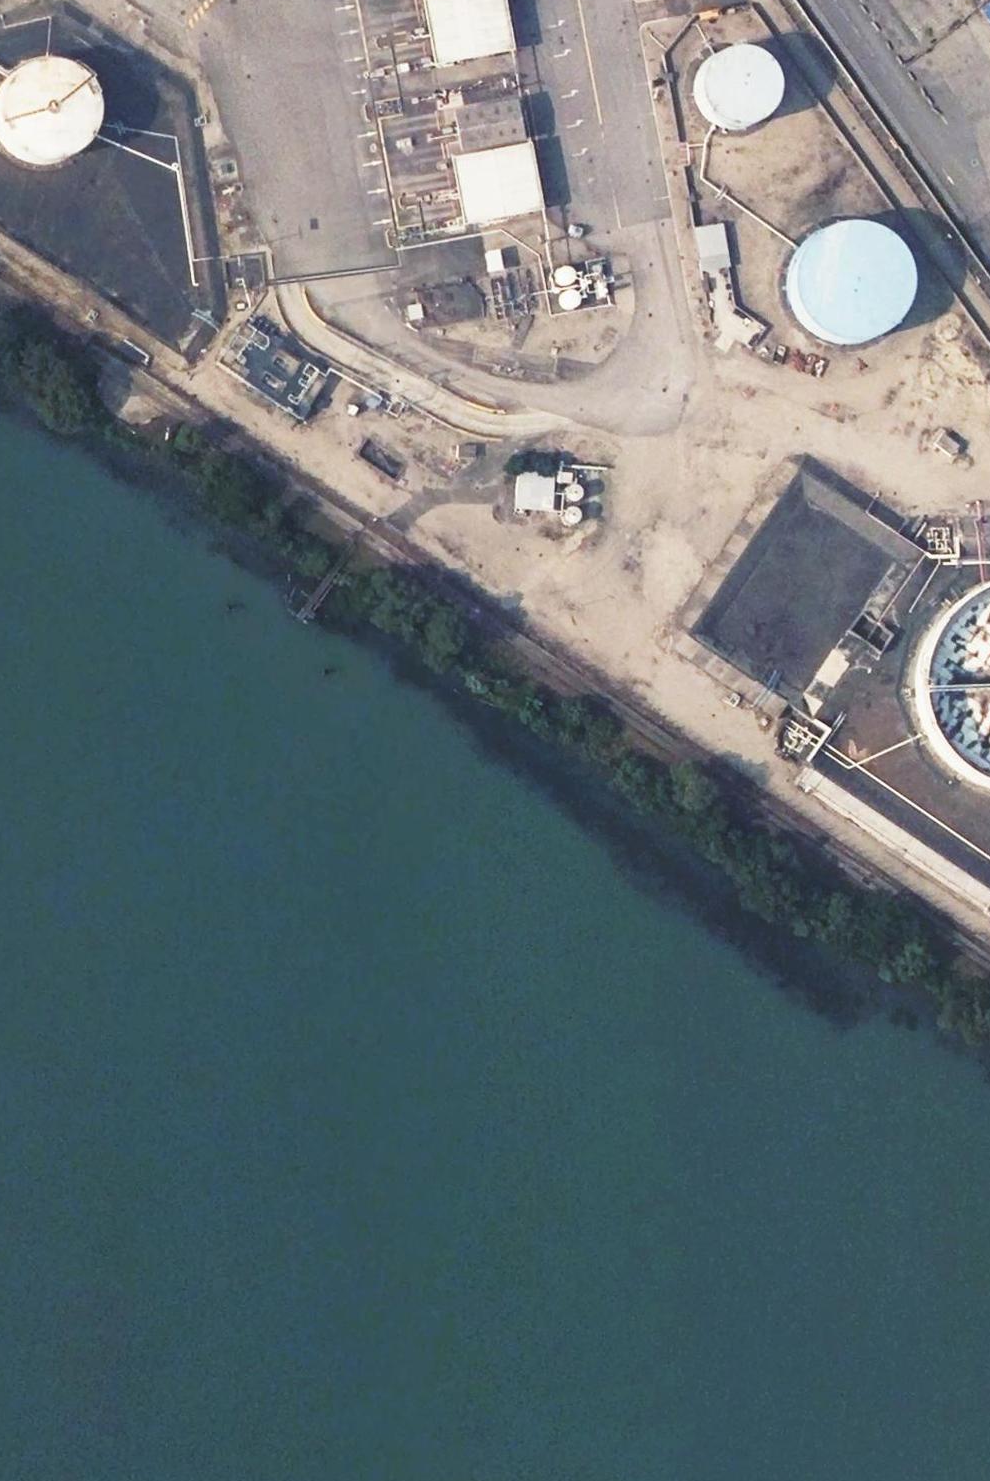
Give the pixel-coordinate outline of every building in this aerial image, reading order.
[(507,51),(499,0),(419,0),(428,62),(507,51)] [(740,51),(728,51),(717,54),(707,59),(698,69),(693,79),(691,91),(692,103),(697,114),(706,123),(714,129),(726,133),(739,134),(750,131),(760,125),(768,115),(773,105),(775,93),(773,81),(769,70),(761,61),(752,54),(740,51)] [(9,120),(17,134),(29,144),(44,150),(60,150),(76,145),(88,135),(97,121),(100,107),(99,92),(93,79),(83,68),(71,60),(56,57),(41,58),(28,64),(17,74),(9,88),(6,104),(9,120)] [(691,225),(695,269),(725,267),(721,222),(691,225)] [(891,243),(878,232),(862,225),(846,223),(830,226),(814,233),(802,244),(792,258),(787,275),(787,286),(789,299),(793,311),(799,321),(807,329),(816,335),(829,341),(839,343),(853,344),(865,341),(876,337),(885,330),(895,320),(903,306),(907,289),(906,273),(901,257),(891,243)] [(513,508),(550,509),(550,471),(514,471),(513,508)] [(978,591),(957,603),(939,620),(926,640),(918,663),(915,687),(918,711),(926,734),(940,754),(957,771),(978,783),(989,786),(989,587),(978,591)]
